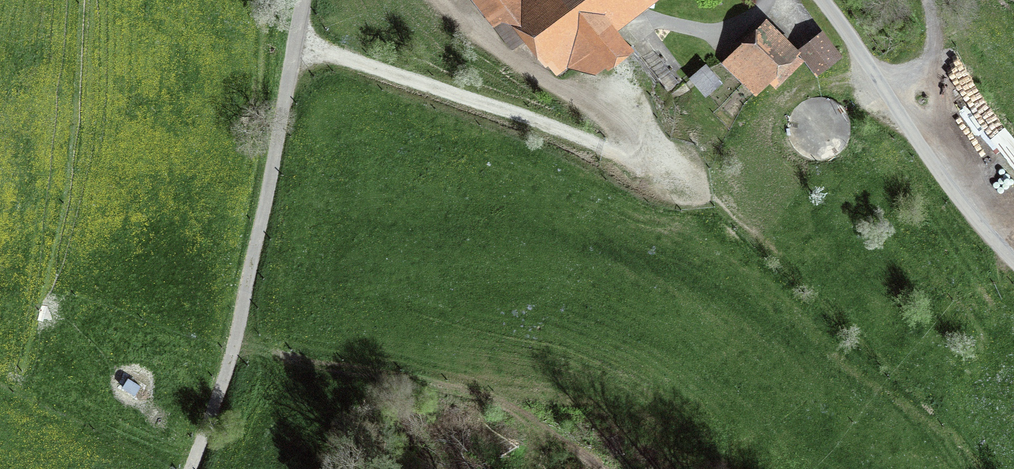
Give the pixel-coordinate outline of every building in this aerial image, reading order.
[(493,25),(510,12),(548,61),(595,71),(626,47),(604,19),(628,0),(474,0),(493,25)] [(840,53),(821,30),(797,49),(816,72),(840,53)] [(767,70),(787,52),(768,31),(730,66),(755,92),(772,75),(767,70)] [(704,67),(693,76),(706,91),(716,83),(704,67)] [(1004,151),(1013,143),(1013,132),(983,89),(967,101),(1004,151)]
